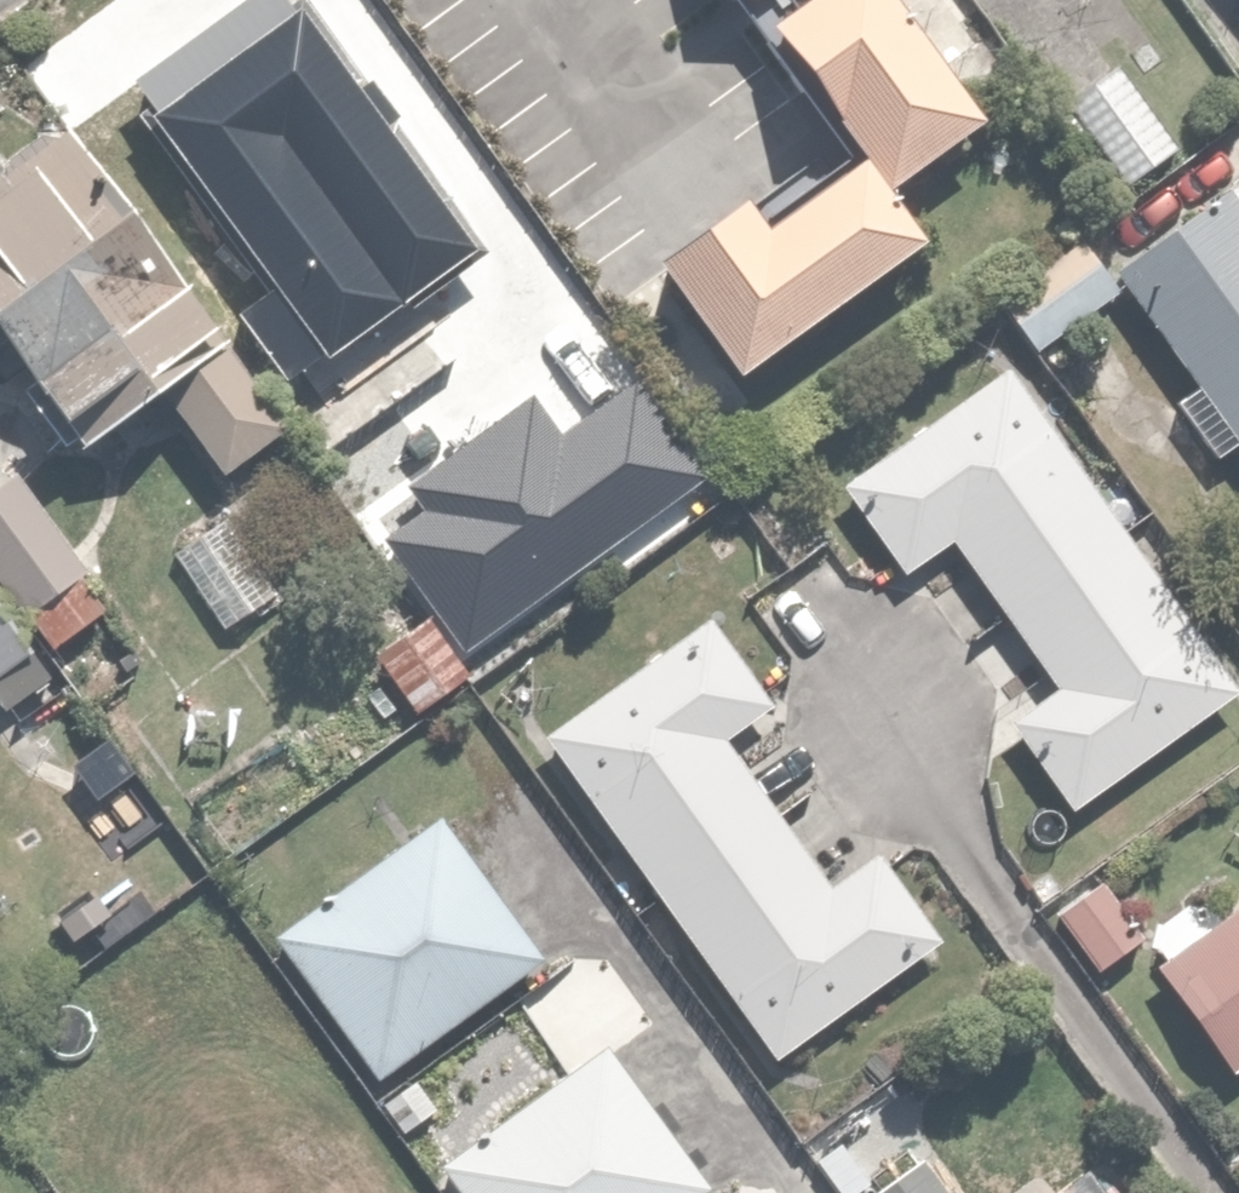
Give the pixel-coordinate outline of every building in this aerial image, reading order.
[(314,0),(283,0),(133,95),(297,351),(469,243),(314,0)] [(742,370),(926,242),(882,180),(988,106),(912,0),(760,0),(854,132),(667,263),(742,370)] [(1113,61),(1068,98),(1138,184),(1183,148),(1113,61)] [(62,108),(0,151),(0,316),(80,430),(160,374),(212,448),(272,406),(62,108)] [(1238,448),(1238,197),(1232,185),(1116,261),(1238,448)] [(1013,380),(856,492),(919,580),(976,540),(1082,687),(1023,728),(1082,810),(1238,698),(1238,696),(1013,380)] [(686,561),(611,451),(521,512),(596,622),(686,561)] [(0,484),(0,576),(21,605),(80,562),(14,473),(0,484)] [(268,573),(228,516),(168,556),(207,614),(268,573)] [(27,639),(0,599),(0,657),(27,639)] [(422,613),(369,651),(409,705),(461,667),(422,613)] [(710,622),(545,735),(772,1064),(942,948),(880,858),(821,898),(720,751),(774,714),(710,622)] [(539,961),(440,824),(284,935),(383,1073),(539,961)] [(1097,881),(1057,914),(1097,963),(1137,929),(1097,881)] [(1155,954),(1223,1056),(1238,1045),(1238,899),(1155,954)] [(609,1057),(456,1160),(479,1192),(693,1192),(698,1189),(609,1057)] [(876,1192),(936,1192),(915,1164),(876,1192)]
